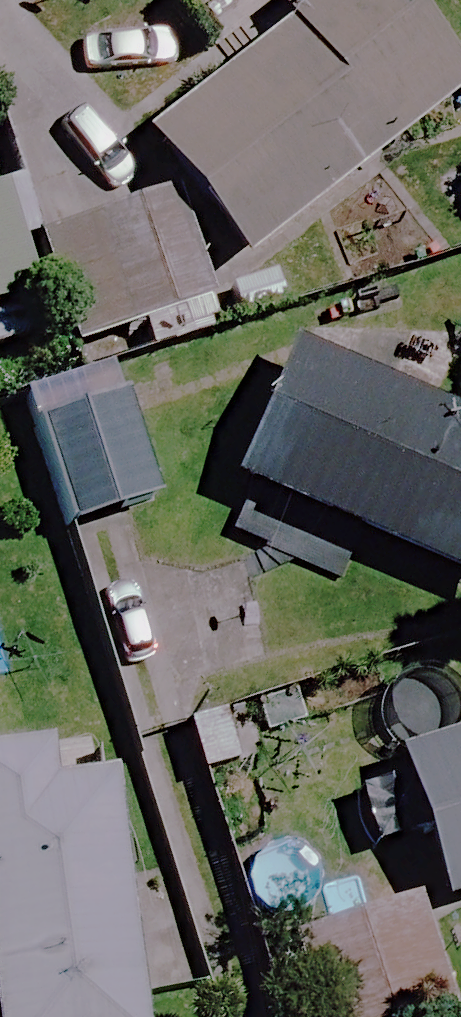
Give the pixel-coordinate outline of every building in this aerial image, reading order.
[(382,0),(342,0),(146,149),(238,270),(460,102),(382,0)] [(0,199),(0,315),(31,306),(0,199)] [(195,314),(164,209),(38,246),(69,351),(195,314)] [(288,355),(230,490),(460,591),(460,430),(288,355)] [(156,508),(115,381),(21,411),(62,538),(156,508)] [(391,764),(435,920),(460,913),(460,742),(391,764)] [(106,746),(0,760),(0,1016),(141,1016),(106,746)]
